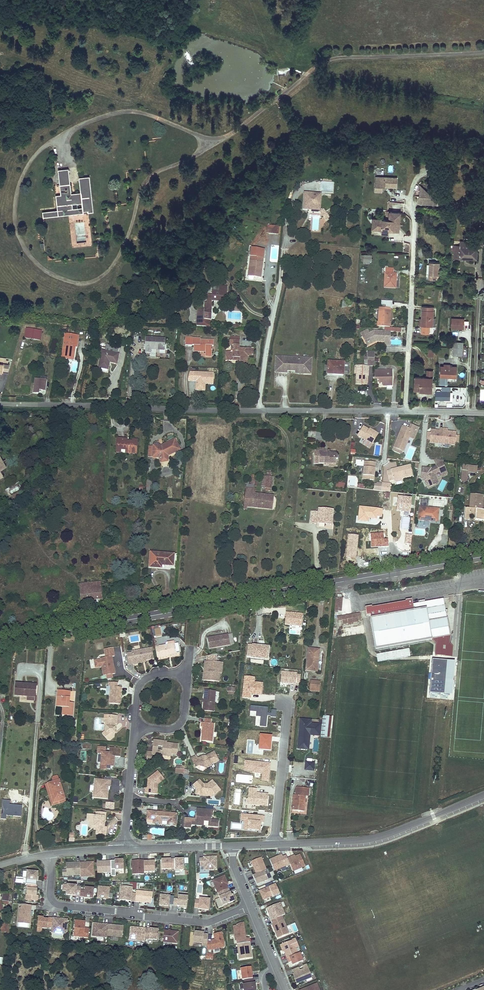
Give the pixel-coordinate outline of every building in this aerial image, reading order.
[(91,202),(88,177),(79,178),(81,192),(81,195),(71,196),(71,194),(70,194),(69,184),(67,169),(58,170),(61,195),(56,195),(58,210),(63,210),(73,209),(72,202),(77,202),(77,201),(82,200),(83,210),(90,209),(90,202),(91,202)] [(382,186),(397,187),(397,178),(376,176),(375,191),(382,191),(382,186)] [(437,201),(420,186),(419,204),(437,205),(437,201)] [(320,209),(321,195),(304,194),(303,209),(309,210),(309,208),(320,209)] [(93,212),(92,202),(91,202),(90,202),(90,209),(83,210),(83,213),(93,212)] [(396,231),(396,224),(399,225),(400,213),(387,212),(387,213),(386,220),(383,220),(383,221),(378,224),(377,224),(376,230),(382,230),(382,231),(388,232),(388,231),(396,231)] [(278,234),(279,227),(267,226),(267,233),(278,234)] [(87,242),(77,243),(75,227),(70,228),(72,247),(92,245),(91,236),(86,236),(87,242)] [(476,259),(477,248),(469,248),(470,243),(469,242),(460,241),(460,245),(452,245),(452,250),(454,250),(454,258),(460,258),(466,258),(466,259),(476,259)] [(261,278),(264,250),(252,249),(248,276),(261,278)] [(439,279),(439,262),(429,261),(429,264),(429,273),(429,275),(430,275),(430,279),(439,279)] [(395,288),(396,276),(392,276),(392,274),(393,274),(394,269),(385,268),(384,288),(395,288)] [(226,302),(227,287),(219,286),(219,287),(219,292),(212,291),(212,295),(207,294),(207,303),(205,303),(204,310),(204,320),(197,319),(197,324),(197,326),(210,327),(212,301),(226,302)] [(433,318),(433,307),(422,306),(422,319),(421,326),(422,326),(421,333),(429,334),(430,326),(432,326),(433,318)] [(389,322),(390,309),(386,308),(379,308),(378,322),(377,322),(377,326),(390,327),(390,322),(389,322)] [(464,321),(464,319),(451,318),(451,328),(464,329),(464,324),(464,321)] [(24,338),(40,340),(41,331),(26,329),(24,338)] [(390,339),(390,332),(385,332),(373,331),(369,333),(367,330),(361,333),(363,337),(365,336),(369,343),(375,340),(376,340),(376,341),(384,342),(385,342),(385,339),(390,339)] [(77,347),(78,336),(65,334),(62,359),(67,359),(67,356),(74,357),(75,347),(77,347)] [(369,343),(365,336),(363,337),(367,346),(376,341),(376,340),(375,340),(369,343)] [(253,356),(253,351),(247,351),(247,348),(242,348),(242,349),(238,349),(239,340),(239,341),(240,337),(231,337),(230,346),(231,346),(233,346),(233,352),(231,352),(227,352),(226,360),(232,360),(233,358),(239,358),(239,361),(240,361),(240,364),(246,364),(247,355),(253,356)] [(164,350),(164,339),(146,338),(145,353),(150,353),(150,349),(164,350)] [(213,346),(214,341),(200,340),(200,339),(193,339),(193,338),(185,338),(185,345),(194,346),(193,351),(202,351),(202,350),(206,350),(206,352),(206,355),(212,355),(212,346),(213,346)] [(117,363),(118,354),(117,354),(118,347),(106,345),(105,351),(102,351),(99,367),(108,369),(109,362),(117,363)] [(462,356),(462,350),(462,348),(453,347),(453,355),(462,356)] [(374,360),(374,352),(364,351),(364,356),(368,356),(368,360),(374,360)] [(311,374),(311,358),(305,358),(305,360),(298,360),(298,358),(281,357),(280,373),(287,373),(287,368),(296,368),(296,366),(297,366),(297,370),(304,370),(304,374),(311,374)] [(343,375),(344,363),(328,362),(327,372),(333,372),(333,374),(343,375)] [(367,381),(367,370),(368,370),(369,366),(368,366),(357,365),(356,380),(367,381)] [(457,377),(457,367),(452,367),(450,367),(450,365),(446,365),(446,367),(444,366),(440,366),(440,375),(445,375),(447,376),(457,377)] [(392,386),(392,371),(374,371),(375,379),(379,378),(379,383),(382,383),(383,386),(392,386)] [(431,385),(431,378),(432,378),(433,371),(427,371),(427,378),(415,377),(414,391),(420,391),(420,390),(432,390),(432,385),(431,385)] [(191,372),(189,381),(196,381),(196,390),(205,391),(205,384),(213,384),(213,373),(191,372)] [(45,390),(46,380),(46,381),(47,377),(41,376),(41,380),(35,379),(34,392),(38,393),(39,390),(45,390)] [(447,385),(447,376),(440,376),(439,384),(447,385)] [(450,391),(436,391),(436,400),(450,400),(450,391)] [(409,438),(412,430),(417,432),(418,428),(411,425),(409,429),(402,426),(399,434),(400,434),(399,436),(398,436),(393,448),(403,452),(409,438)] [(372,444),(378,434),(375,432),(374,433),(369,430),(363,426),(357,435),(365,440),(372,444)] [(431,433),(427,432),(426,439),(430,440),(430,443),(455,445),(455,442),(459,442),(459,436),(456,435),(456,433),(447,432),(448,429),(440,429),(440,431),(431,430),(431,433)] [(136,454),(137,440),(132,439),(132,441),(129,441),(129,442),(127,442),(127,441),(127,439),(117,438),(116,446),(121,446),(120,450),(121,450),(126,450),(125,453),(136,454)] [(167,456),(180,450),(175,440),(163,446),(164,448),(163,449),(161,449),(161,447),(153,446),(152,457),(160,458),(161,462),(167,461),(167,456)] [(372,444),(365,440),(363,444),(370,448),(372,444)] [(338,458),(338,455),(335,452),(329,452),(319,452),(319,453),(314,453),(314,462),(324,462),(324,464),(329,464),(329,462),(336,463),(336,458),(338,458)] [(374,471),(375,463),(364,462),(363,480),(373,481),(374,473),(373,473),(373,471),(374,471)] [(434,475),(440,472),(441,476),(447,474),(442,464),(437,466),(431,469),(422,468),(421,479),(424,480),(428,488),(436,484),(433,479),(435,476),(434,475)] [(413,476),(410,465),(391,470),(391,472),(387,473),(389,479),(393,478),(393,480),(401,478),(413,476)] [(476,472),(477,467),(462,465),(461,481),(466,482),(467,471),(476,472)] [(254,483),(255,479),(255,475),(252,475),(251,479),(252,479),(251,485),(248,485),(249,481),(247,481),(246,485),(254,486),(254,483)] [(270,489),(272,477),(270,477),(267,476),(263,476),(262,488),(266,488),(266,490),(269,491),(269,489),(270,489)] [(381,491),(382,484),(376,483),(376,485),(374,485),(373,490),(381,491)] [(390,492),(391,485),(382,484),(381,491),(390,492)] [(253,494),(254,486),(246,485),(245,493),(253,494)] [(271,509),(273,496),(261,495),(260,495),(253,494),(245,493),(243,509),(246,509),(247,506),(271,509)] [(411,496),(398,495),(397,510),(410,511),(411,496)] [(481,509),(483,496),(471,495),(470,509),(466,508),(465,519),(469,519),(469,515),(476,516),(475,520),(482,520),(483,509),(481,509)] [(430,496),(429,499),(433,500),(433,505),(452,506),(452,497),(430,496)] [(435,514),(436,509),(428,508),(428,500),(427,500),(423,500),(420,499),(418,520),(431,521),(431,519),(437,520),(438,514),(435,514)] [(381,517),(382,510),(360,508),(358,521),(368,522),(368,518),(376,519),(376,516),(381,517)] [(331,525),(333,510),(319,509),(318,512),(311,512),(310,523),(319,524),(319,522),(326,522),(325,524),(331,525)] [(371,533),(371,547),(388,546),(388,539),(384,539),(383,533),(371,533)] [(359,535),(348,534),(346,557),(357,558),(359,535)] [(173,566),(174,554),(151,552),(149,567),(161,568),(161,565),(173,566)] [(102,599),(100,582),(92,583),(92,586),(79,587),(80,601),(102,599)] [(370,615),(375,649),(432,639),(436,644),(435,655),(439,656),(444,656),(445,656),(449,653),(452,653),(453,647),(449,643),(449,640),(446,640),(444,637),(450,636),(443,599),(412,605),(411,600),(408,600),(409,603),(369,610),(368,607),(365,608),(366,616),(370,615)] [(371,606),(368,607),(369,610),(409,603),(408,600),(405,601),(405,602),(372,608),(371,606)] [(303,613),(286,612),(285,624),(302,626),(303,613)] [(360,614),(337,618),(337,620),(342,620),(342,624),(348,623),(348,624),(353,623),(353,622),(358,621),(358,620),(361,620),(360,614)] [(160,627),(152,629),(154,637),(162,635),(160,627)] [(209,648),(230,645),(228,634),(207,638),(209,648)] [(155,648),(157,659),(169,657),(169,655),(168,654),(176,653),(174,643),(159,646),(159,647),(155,648)] [(270,645),(252,644),(248,644),(247,655),(251,656),(251,657),(268,658),(270,645)] [(409,646),(391,650),(392,656),(410,653),(409,646)] [(106,675),(107,678),(113,677),(113,673),(115,673),(114,666),(112,666),(111,660),(113,660),(112,657),(115,656),(113,648),(104,650),(105,657),(100,658),(101,658),(94,660),(95,667),(102,666),(104,675),(106,675)] [(129,665),(134,664),(134,662),(145,660),(153,658),(151,648),(132,652),(132,653),(127,654),(129,665)] [(319,650),(308,649),(306,670),(317,672),(319,650)] [(206,670),(204,670),(203,680),(219,682),(219,673),(218,673),(219,662),(216,662),(217,655),(207,656),(207,661),(205,661),(204,668),(206,668),(206,670)] [(449,671),(449,668),(443,667),(443,661),(438,661),(436,690),(446,691),(447,683),(448,683),(448,679),(451,679),(452,671),(449,671)] [(281,671),(281,683),(296,684),(296,683),(300,683),(300,674),(297,674),(297,672),(281,671)] [(255,677),(244,676),(243,698),(250,698),(251,694),(262,694),(263,682),(255,682),(255,677)] [(320,682),(310,681),(309,688),(319,689),(320,682)] [(110,687),(110,695),(109,703),(120,704),(121,687),(117,687),(117,683),(109,682),(109,687),(110,687)] [(25,684),(16,684),(15,695),(27,696),(35,697),(36,685),(25,684)] [(62,715),(72,716),(73,705),(69,705),(69,703),(70,691),(57,690),(56,707),(63,707),(62,715)] [(204,700),(203,702),(203,711),(213,712),(215,691),(204,690),(204,700)] [(260,726),(267,727),(268,716),(271,716),(271,717),(276,717),(276,710),(271,709),(271,713),(268,712),(268,707),(251,706),(250,711),(257,711),(257,716),(261,716),(260,726)] [(106,732),(103,735),(108,740),(110,741),(114,738),(114,733),(115,728),(115,724),(117,724),(117,716),(108,715),(107,719),(104,719),(104,723),(106,723),(107,723),(106,732)] [(301,719),(298,749),(308,750),(309,737),(307,737),(307,735),(310,735),(320,736),(321,725),(311,724),(311,720),(301,719)] [(211,723),(204,723),(202,722),(201,727),(203,727),(202,732),(203,732),(203,734),(202,734),(201,741),(212,742),(214,724),(211,723)] [(271,750),(272,735),(261,734),(259,749),(271,750)] [(177,757),(178,745),(166,743),(163,743),(163,741),(153,740),(152,752),(147,752),(146,762),(151,762),(152,757),(162,758),(162,755),(171,756),(177,757)] [(113,766),(114,760),(112,760),(112,756),(114,756),(120,757),(121,749),(109,748),(109,754),(105,753),(106,748),(98,747),(97,753),(102,753),(100,769),(105,769),(106,765),(113,766)] [(196,767),(199,766),(201,765),(205,766),(206,768),(210,766),(211,764),(219,760),(214,751),(208,754),(207,757),(203,755),(198,758),(196,755),(191,758),(196,767)] [(271,762),(245,760),(244,769),(252,770),(252,772),(262,773),(262,779),(269,780),(271,762)] [(313,771),(314,763),(306,762),(305,770),(313,771)] [(148,788),(147,788),(145,788),(144,793),(157,794),(158,784),(164,779),(158,771),(147,779),(149,781),(148,788)] [(53,782),(48,784),(54,802),(64,799),(65,799),(58,776),(52,778),(53,782)] [(94,794),(93,797),(107,799),(108,790),(106,790),(107,786),(108,786),(110,786),(110,781),(106,780),(95,779),(94,783),(97,785),(96,793),(94,794)] [(207,795),(209,797),(210,798),(220,790),(212,780),(205,786),(199,780),(193,785),(196,789),(195,795),(200,795),(200,794),(207,795)] [(65,802),(64,799),(54,802),(48,784),(45,784),(52,806),(65,802)] [(294,795),(292,810),(304,811),(305,796),(308,796),(309,788),(297,787),(296,795),(294,795)] [(257,788),(249,788),(248,804),(267,805),(268,793),(257,792),(257,788)] [(3,800),(1,819),(6,819),(7,815),(21,817),(22,805),(9,804),(10,800),(3,800)] [(191,824),(203,825),(204,821),(209,821),(208,826),(218,827),(218,822),(215,821),(215,820),(211,820),(211,815),(212,815),(213,810),(206,809),(197,809),(197,813),(197,814),(198,814),(197,819),(195,819),(185,818),(184,827),(191,828),(191,824)] [(154,816),(154,820),(153,823),(162,824),(162,821),(166,821),(166,820),(168,820),(167,825),(176,825),(177,813),(148,811),(147,816),(154,816)] [(87,820),(90,822),(97,822),(97,828),(96,834),(106,835),(106,827),(104,827),(104,823),(105,820),(106,813),(96,812),(96,816),(93,816),(93,815),(87,814),(87,820)] [(265,815),(241,813),(241,820),(244,820),(243,828),(260,830),(261,822),(264,822),(265,815)] [(292,856),(287,858),(289,864),(292,871),(305,866),(300,854),(295,856),(292,858),(292,856)] [(282,855),(269,860),(274,870),(289,864),(287,858),(286,855),(282,857),(282,855)] [(216,869),(216,857),(207,857),(207,858),(205,858),(205,857),(203,857),(203,858),(199,858),(199,866),(203,866),(203,870),(216,869)] [(251,861),(256,873),(264,870),(266,869),(261,857),(251,861)] [(123,869),(123,859),(114,860),(114,861),(110,861),(110,868),(110,872),(111,876),(115,876),(114,870),(123,869)] [(174,869),(174,859),(168,859),(168,860),(166,860),(166,859),(161,859),(161,869),(174,869)] [(183,870),(183,859),(174,859),(174,869),(174,870),(183,870)] [(144,872),(143,860),(132,860),(132,874),(144,874),(144,872)] [(154,872),(154,861),(147,861),(147,860),(143,860),(144,872),(154,872)] [(110,868),(110,861),(96,862),(97,873),(110,872),(110,868)] [(93,877),(92,862),(79,863),(80,875),(80,877),(93,877)] [(80,875),(79,863),(66,863),(66,870),(62,870),(62,876),(80,875)] [(268,879),(264,870),(252,875),(256,884),(268,879)] [(36,885),(37,872),(26,871),(25,884),(27,885),(36,885)] [(228,889),(226,885),(227,884),(224,876),(212,881),(217,893),(228,889)] [(266,888),(259,891),(261,896),(264,895),(265,899),(273,895),(273,896),(279,894),(275,884),(273,885),(266,888)] [(36,896),(36,890),(35,889),(36,885),(27,885),(25,900),(36,901),(37,896),(36,896)] [(80,890),(80,887),(76,887),(76,886),(66,885),(66,892),(65,895),(79,896),(80,890)] [(131,893),(132,887),(120,886),(119,900),(130,901),(131,893)] [(108,899),(109,888),(97,887),(96,898),(108,899)] [(92,899),(93,889),(85,888),(84,891),(80,890),(79,896),(84,897),(84,898),(92,899)] [(234,901),(232,895),(231,895),(228,889),(217,893),(222,906),(234,901)] [(151,903),(152,892),(136,891),(135,894),(135,902),(142,902),(144,902),(144,903),(151,903)] [(187,895),(178,894),(178,898),(178,906),(180,906),(180,907),(187,908),(187,895)] [(173,906),(173,898),(169,897),(169,896),(160,895),(159,905),(165,906),(165,905),(168,905),(173,906)] [(208,910),(209,899),(199,898),(199,901),(195,900),(194,908),(198,908),(198,909),(208,910)] [(266,908),(271,920),(281,916),(285,915),(280,903),(266,908)] [(29,924),(30,905),(21,904),(20,908),(19,908),(17,923),(29,924)] [(288,933),(281,916),(271,920),(273,924),(272,925),(275,932),(276,931),(278,938),(288,933)] [(51,928),(52,919),(47,918),(47,920),(43,919),(43,918),(38,917),(37,928),(47,929),(47,928),(51,928)] [(66,931),(67,920),(61,919),(61,920),(60,920),(60,919),(56,919),(52,919),(51,928),(50,933),(60,934),(61,930),(66,931)] [(88,938),(89,929),(84,928),(85,922),(74,921),(73,937),(88,938)] [(245,935),(243,923),(240,923),(237,924),(238,926),(233,926),(235,940),(236,940),(237,944),(249,942),(249,938),(246,939),(245,937),(244,937),(244,935),(245,935)] [(107,936),(108,925),(104,925),(104,926),(102,925),(102,924),(93,924),(92,936),(107,938),(107,936)] [(122,937),(123,926),(117,926),(117,927),(112,927),(112,925),(108,925),(107,936),(122,937)] [(144,939),(145,929),(141,928),(141,929),(139,929),(139,928),(130,927),(129,940),(144,942),(144,939)] [(157,940),(158,930),(145,929),(144,939),(157,940)] [(177,943),(178,932),(164,931),(163,942),(177,943)] [(207,941),(208,935),(203,934),(203,933),(194,932),(193,946),(202,947),(202,946),(206,946),(207,941)] [(223,942),(221,932),(213,934),(214,940),(211,941),(207,941),(206,946),(206,950),(211,950),(224,947),(223,942)] [(299,947),(295,939),(281,945),(283,949),(287,958),(298,954),(295,948),(299,947)] [(252,958),(249,942),(237,944),(239,959),(252,958)] [(303,961),(299,953),(298,954),(287,958),(289,963),(291,962),(292,965),(303,961)] [(306,980),(311,978),(309,971),(306,964),(302,965),(304,970),(300,971),(294,974),(293,974),(297,984),(306,980)] [(252,979),(251,967),(240,969),(242,980),(244,980),(252,979)] [(316,978),(312,970),(309,971),(311,978),(306,980),(307,982),(316,978)] [(254,983),(253,983),(252,979),(244,980),(245,984),(243,984),(244,989),(255,989),(254,983)]
